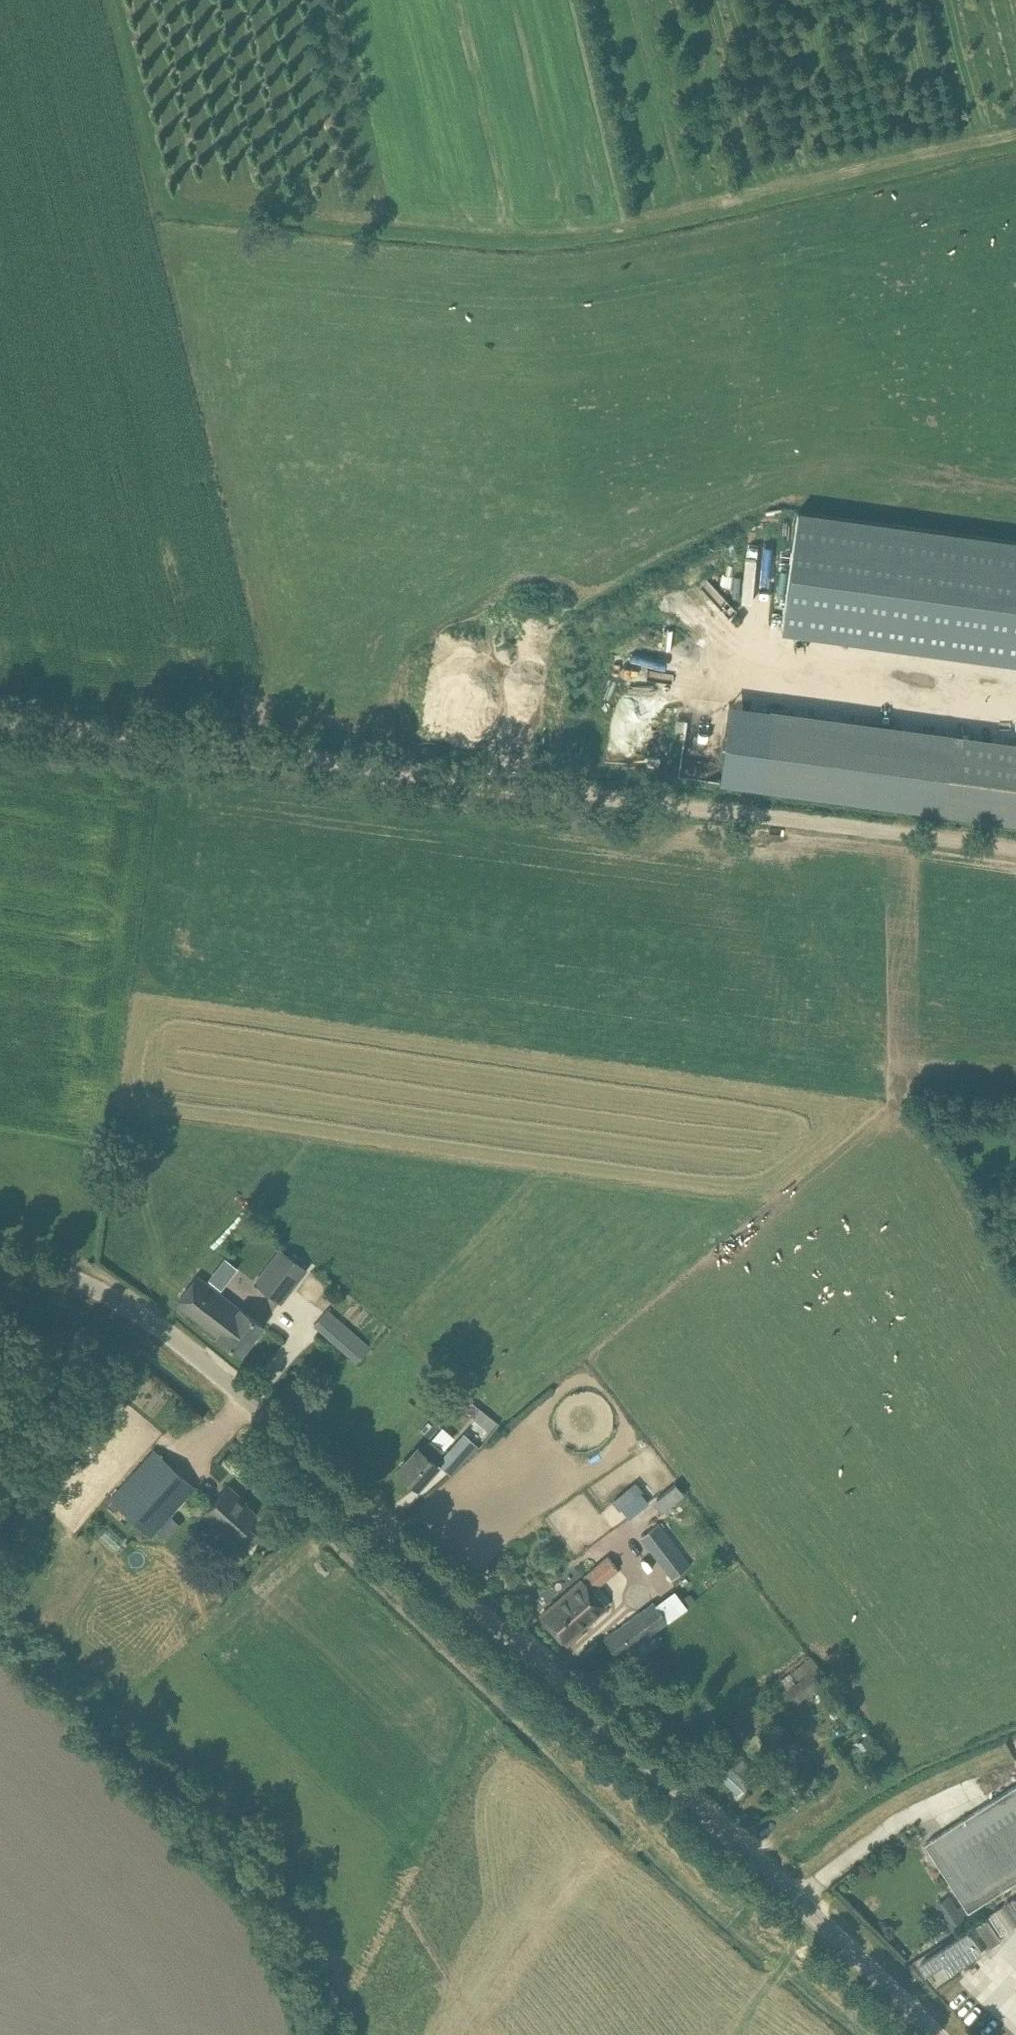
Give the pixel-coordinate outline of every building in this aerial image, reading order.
[(799,507),(783,629),(1015,660),(1015,536),(799,507)] [(731,612),(744,606),(726,567),(695,581),(700,592),(690,596),(708,636),(737,623),(731,612)] [(282,1302),(309,1267),(281,1246),(254,1281),(282,1302)] [(262,1325),(197,1276),(177,1302),(220,1334),(219,1336),(241,1353),(262,1325)] [(357,1360),(370,1345),(327,1309),(315,1323),(357,1360)] [(444,1448),(443,1448),(452,1439),(432,1420),(423,1430),(431,1438),(422,1449),(418,1446),(398,1469),(418,1486),(438,1463),(434,1459),(444,1448)] [(461,1464),(477,1445),(465,1436),(449,1453),(461,1464)] [(195,1486),(160,1454),(154,1448),(111,1496),(116,1502),(152,1534),(157,1528),(169,1539),(182,1524),(171,1513),(195,1486)] [(260,1535),(248,1523),(257,1513),(245,1502),(246,1501),(228,1485),(215,1500),(206,1510),(234,1536),(231,1539),(232,1544),(241,1552),(245,1552),(260,1535)] [(645,1491),(624,1504),(631,1516),(653,1503),(645,1491)] [(659,1523),(636,1541),(657,1567),(655,1568),(662,1576),(667,1571),(673,1579),(690,1565),(686,1559),(691,1555),(677,1539),(674,1541),(659,1523)] [(567,1645),(582,1631),(580,1628),(606,1605),(592,1590),(618,1567),(607,1555),(541,1614),(567,1645)] [(680,1588),(661,1601),(673,1620),(693,1607),(680,1588)] [(654,1601),(606,1637),(627,1665),(640,1656),(633,1646),(668,1620),(654,1601)] [(738,1792),(757,1772),(728,1746),(720,1755),(719,1754),(709,1765),(738,1792)] [(943,1832),(926,1842),(970,1910),(1015,1881),(1015,1785),(943,1832)] [(937,1903),(952,1929),(967,1919),(951,1894),(937,1903)] [(989,1919),(979,1926),(992,1946),(1002,1939),(989,1919)] [(969,1932),(920,1964),(927,1976),(945,1964),(952,1974),(983,1953),(969,1932)]
